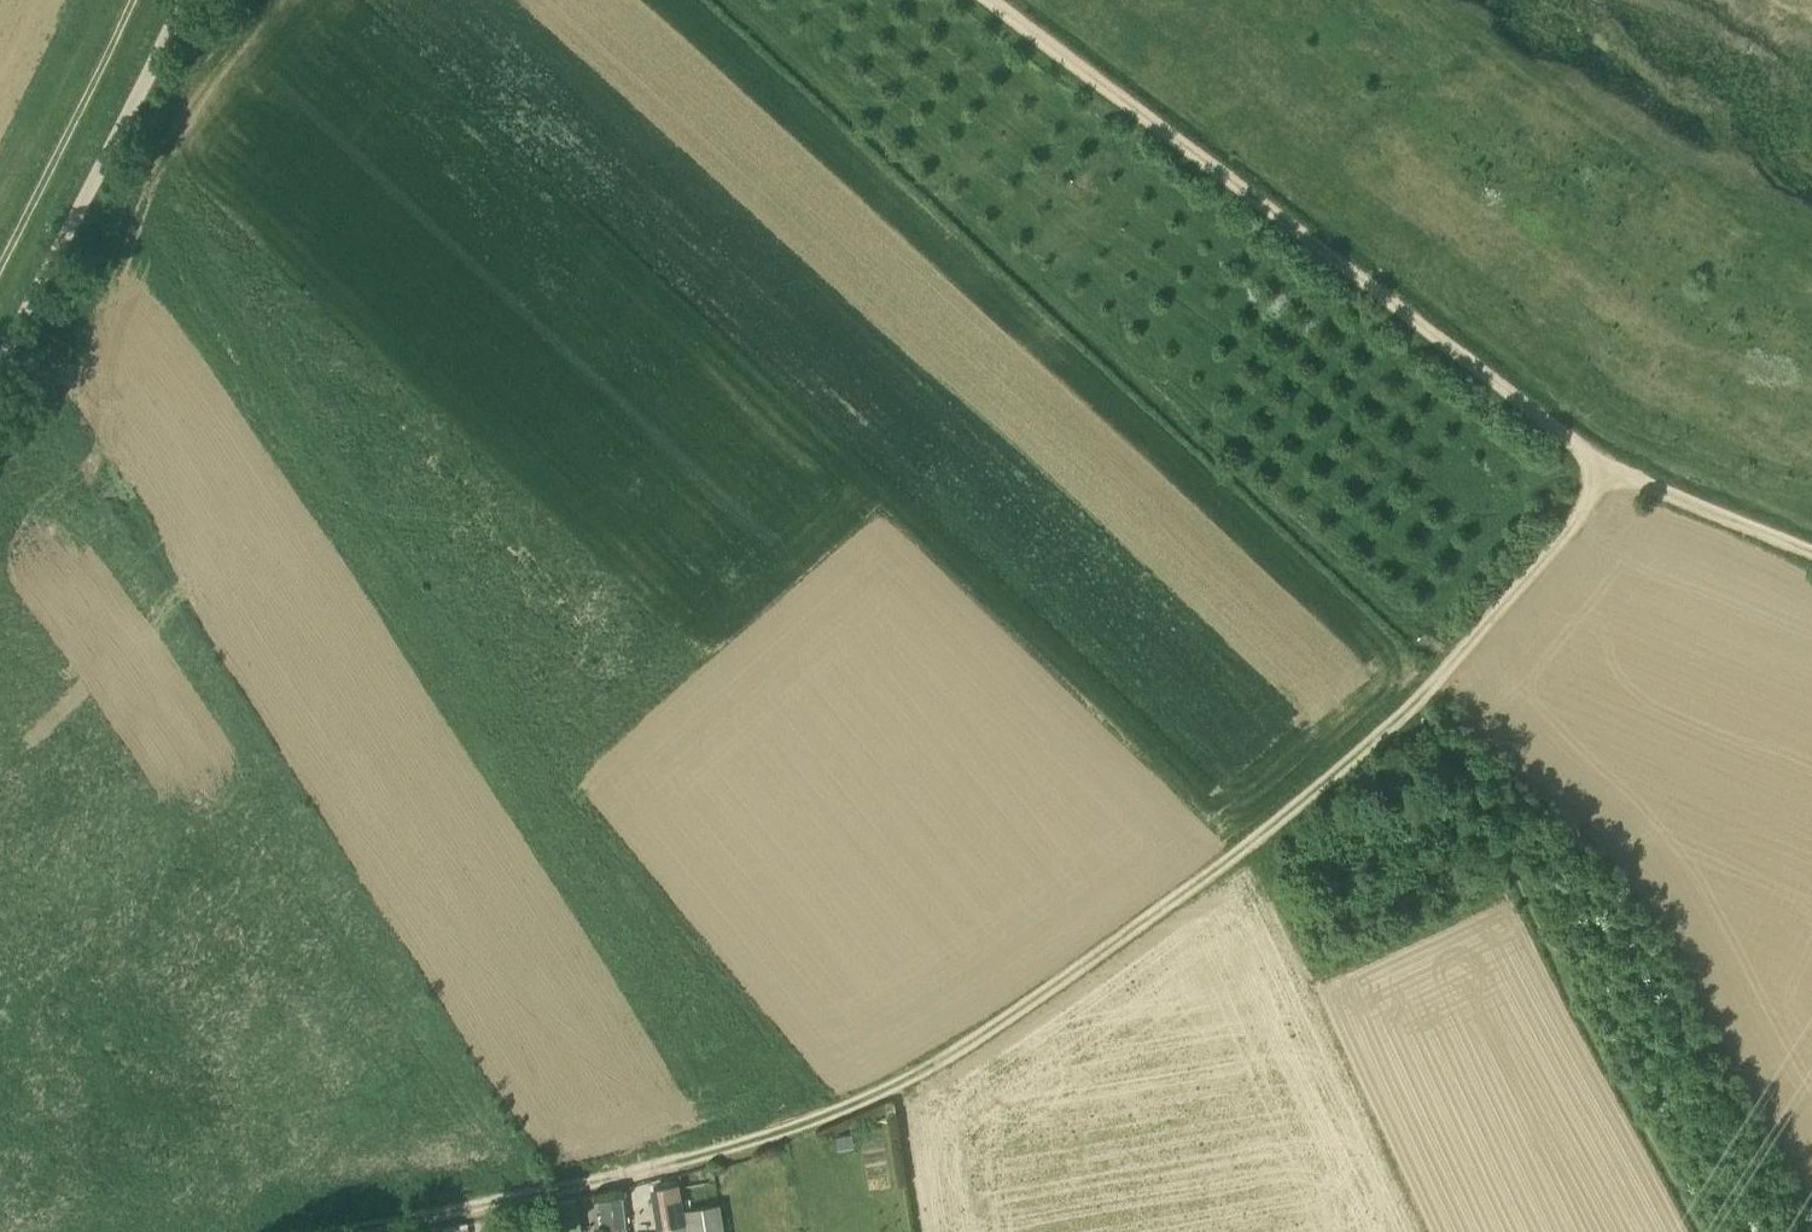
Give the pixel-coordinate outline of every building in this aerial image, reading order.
[(679,1185),(652,1189),(658,1226),(684,1222),(679,1185)] [(626,1225),(625,1211),(623,1197),(600,1200),(603,1228),(626,1225)] [(718,1203),(686,1209),(689,1231),(723,1231),(718,1203)] [(458,1224),(444,1227),(444,1231),(459,1231),(458,1224)]
